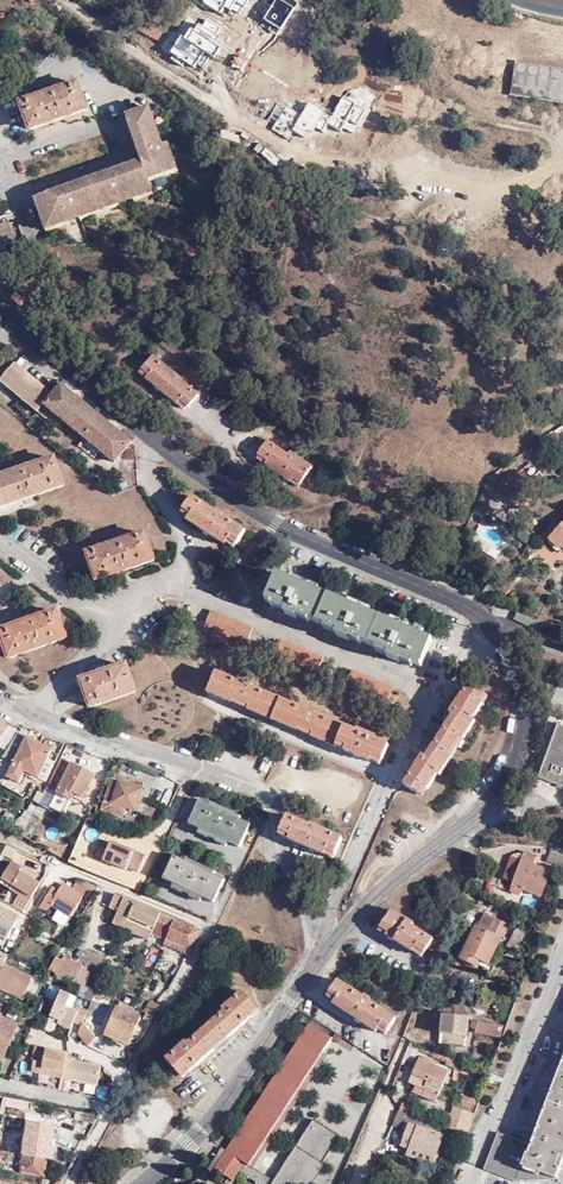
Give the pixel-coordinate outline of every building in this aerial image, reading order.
[(514,95),(562,103),(562,71),(520,64),(514,95)] [(79,83),(22,103),(31,129),(88,109),(79,83)] [(57,199),(54,192),(34,199),(45,231),(66,225),(64,217),(78,213),(80,219),(89,216),(87,211),(98,208),(110,204),(111,209),(119,206),(117,199),(131,194),(133,201),(143,198),(141,193),(152,189),(150,181),(178,172),(172,152),(177,150),(174,142),(169,143),(155,105),(132,114),(138,133),(143,131),(149,147),(150,152),(154,151),(156,156),(152,158),(153,161),(149,162),(148,159),(122,168),(124,175),(110,180),(108,173),(69,187),(71,194),(57,199)] [(144,148),(149,147),(143,131),(138,133),(144,148)] [(150,152),(149,147),(144,148),(148,159),(149,162),(153,161),(152,158),(150,152)] [(183,169),(177,150),(172,152),(178,172),(183,169)] [(122,168),(108,173),(110,180),(124,175),(122,168)] [(69,187),(54,192),(57,199),(71,194),(69,187)] [(154,194),(152,189),(141,193),(143,198),(154,194)] [(99,213),(111,209),(110,204),(98,208),(99,213)] [(89,216),(99,213),(98,208),(87,211),(89,216)] [(16,242),(9,222),(0,225),(0,224),(0,247),(16,242)] [(23,291),(17,298),(24,305),(31,298),(23,291)] [(180,377),(153,355),(141,370),(148,376),(145,379),(175,404),(178,401),(186,408),(198,394),(179,379),(180,377)] [(55,392),(18,360),(16,363),(19,366),(52,395),(55,392)] [(16,363),(3,378),(39,410),(46,402),(116,461),(133,441),(63,382),(55,392),(52,395),(19,366),(16,363)] [(287,455),(267,441),(257,456),(267,462),(265,465),(290,482),(292,478),(300,484),(311,467),(289,452),(287,455)] [(0,475),(0,506),(66,483),(55,456),(0,475)] [(218,511),(194,496),(184,509),(192,514),(189,519),(227,543),(230,538),(238,543),(247,529),(225,515),(227,513),(220,508),(218,511)] [(549,537),(560,547),(562,544),(562,522),(549,537)] [(147,531),(91,550),(90,551),(99,577),(156,558),(147,531)] [(397,623),(279,573),(268,600),(287,608),(285,611),(299,617),(300,614),(339,631),(338,633),(350,639),(352,636),(375,646),(391,653),(389,656),(403,661),(404,658),(423,667),(435,640),(397,623)] [(494,579),(487,594),(496,599),(504,584),(494,579)] [(0,627),(9,654),(66,634),(58,607),(0,627)] [(520,609),(515,618),(540,631),(545,622),(520,609)] [(226,616),(212,610),(205,627),(219,632),(226,616)] [(254,628),(226,616),(219,632),(247,644),(254,628)] [(283,641),(276,657),(290,663),(297,646),(283,641)] [(324,658),(297,646),(290,663),(318,674),(324,658)] [(127,662),(82,678),(92,705),(136,690),(127,662)] [(354,671),(347,687),(361,693),(368,676),(354,671)] [(244,684),(216,673),(208,693),(231,703),(233,698),(249,705),(247,710),(293,730),(296,724),(310,730),(307,735),(333,746),(336,741),(346,746),(344,750),(371,762),(373,756),(381,759),(388,745),(376,740),(377,738),(356,729),(355,731),(316,715),(317,713),(308,709),(307,711),(252,688),(253,686),(245,683),(244,684)] [(396,688),(368,676),(361,693),(389,705),(396,688)] [(480,690),(469,683),(449,712),(453,714),(425,756),(421,753),(403,783),(417,792),(423,785),(426,788),(431,780),(436,772),(439,774),(451,756),(448,754),(460,736),(463,738),(475,720),(472,718),(482,703),(479,700),(484,692),(480,690)] [(17,729),(17,728),(0,716),(0,743),(6,747),(17,729)] [(562,784),(562,723),(558,722),(539,775),(562,784)] [(0,757),(0,770),(18,779),(23,767),(37,773),(50,745),(17,729),(6,747),(0,757)] [(93,772),(70,761),(56,791),(71,798),(74,792),(82,796),(93,772)] [(142,786),(110,776),(101,807),(118,813),(121,805),(135,809),(142,786)] [(71,798),(56,791),(50,805),(65,812),(71,798)] [(216,833),(227,838),(238,844),(248,821),(217,806),(198,798),(188,820),(198,825),(199,825),(209,830),(216,833)] [(308,825),(286,815),(280,830),(289,834),(288,838),(322,854),(324,849),(334,854),(342,837),(309,823),(308,825)] [(208,833),(209,830),(199,825),(198,825),(196,829),(207,834),(208,833)] [(145,831),(133,828),(132,834),(144,837),(145,831)] [(224,843),(227,838),(216,833),(214,836),(214,837),(224,843)] [(146,852),(111,838),(103,857),(138,872),(146,852)] [(551,846),(546,858),(562,864),(562,847),(551,846)] [(513,879),(512,880),(511,883),(541,895),(550,870),(531,862),(535,854),(523,850),(522,852),(520,859),(513,879)] [(190,889),(191,889),(202,894),(213,899),(223,876),(173,853),(163,875),(173,880),(183,885),(184,886),(190,889)] [(503,876),(512,880),(513,879),(520,859),(512,856),(511,856),(503,876)] [(20,871),(22,867),(12,861),(2,879),(12,885),(20,871)] [(22,867),(20,871),(33,879),(35,875),(22,867)] [(97,885),(77,877),(77,878),(75,883),(94,891),(96,886),(97,885)] [(2,879),(0,881),(0,882),(10,888),(12,885),(2,879)] [(181,891),(183,889),(184,886),(183,885),(173,880),(170,885),(181,891)] [(75,883),(72,889),(83,895),(85,888),(75,883)] [(63,884),(62,884),(58,890),(52,886),(43,900),(51,905),(71,915),(83,895),(72,889),(63,884)] [(470,889),(465,887),(462,894),(467,896),(470,889)] [(202,894),(191,889),(189,892),(188,894),(199,899),(202,894)] [(163,923),(167,913),(114,892),(109,904),(118,908),(113,921),(126,926),(128,920),(153,929),(157,921),(163,923)] [(28,903),(30,899),(19,893),(17,897),(28,903)] [(47,910),(51,905),(43,900),(39,906),(47,910)] [(7,939),(20,916),(0,905),(0,935),(7,939)] [(412,946),(421,952),(424,946),(430,951),(436,941),(410,923),(412,921),(390,906),(378,923),(386,928),(383,931),(410,949),(412,946)] [(505,923),(482,912),(476,924),(473,923),(457,957),(474,965),(477,960),(486,964),(505,923)] [(195,925),(167,913),(163,923),(171,926),(167,936),(191,947),(199,933),(195,925)] [(153,929),(128,920),(126,926),(150,936),(152,931),(153,929)] [(153,929),(152,931),(158,934),(163,923),(157,921),(153,929)] [(163,923),(158,934),(166,937),(167,936),(171,926),(163,923)] [(376,926),(383,931),(386,928),(378,923),(376,926)] [(515,928),(507,947),(515,950),(523,931),(515,928)] [(188,952),(191,947),(167,936),(164,943),(188,952)] [(418,955),(421,952),(412,946),(410,949),(418,955)] [(64,956),(62,960),(59,967),(57,973),(75,981),(84,985),(90,972),(81,967),(82,964),(64,956)] [(50,970),(57,973),(59,967),(62,960),(57,958),(50,970)] [(12,959),(9,965),(33,975),(36,968),(12,959)] [(3,964),(0,971),(0,988),(23,998),(32,976),(3,964)] [(363,995),(336,977),(328,990),(335,995),(331,1001),(376,1030),(380,1024),(387,1029),(395,1016),(369,999),(370,997),(364,993),(363,995)] [(84,1007),(80,1005),(77,1010),(71,1007),(73,1002),(76,996),(61,989),(50,1014),(60,1018),(58,1021),(70,1027),(73,1020),(81,1023),(82,1021),(86,1012),(88,1008),(84,1007)] [(186,1040),(166,1057),(179,1073),(186,1067),(189,1070),(213,1048),(211,1045),(225,1033),(227,1036),(252,1014),(249,1012),(257,1005),(243,989),(222,1008),(225,1010),(188,1042),(186,1040)] [(155,1015),(160,1004),(150,1000),(144,1010),(155,1015)] [(80,1005),(73,1002),(71,1007),(77,1010),(80,1005)] [(129,1043),(141,1015),(141,1014),(117,1004),(105,1032),(129,1043)] [(440,1034),(466,1037),(468,1018),(463,1018),(464,1010),(454,1009),(453,1016),(442,1015),(440,1034)] [(141,1014),(141,1015),(152,1020),(154,1016),(143,1011),(141,1014)] [(4,1054),(18,1023),(0,1015),(0,1052),(4,1054)] [(82,1021),(81,1023),(77,1032),(87,1044),(96,1036),(82,1021)] [(244,1160),(253,1166),(276,1129),(272,1126),(330,1036),(309,1021),(227,1147),(214,1166),(216,1167),(232,1178),(237,1170),(244,1160)] [(501,1038),(502,1034),(502,1026),(477,1022),(475,1034),(501,1038)] [(465,1046),(466,1037),(440,1034),(439,1042),(465,1046)] [(420,1052),(432,1056),(433,1052),(421,1048),(408,1042),(406,1046),(420,1052)] [(44,1061),(47,1047),(35,1044),(32,1059),(35,1060),(35,1059),(44,1061)] [(33,1069),(51,1073),(52,1069),(64,1071),(63,1076),(68,1077),(98,1084),(102,1064),(67,1057),(69,1051),(47,1047),(44,1061),(35,1059),(35,1060),(33,1069)] [(433,1052),(432,1056),(445,1062),(444,1065),(455,1070),(459,1063),(433,1052)] [(529,1144),(497,1131),(482,1167),(513,1180),(555,1176),(562,1155),(562,1053),(529,1144)] [(447,1072),(418,1059),(407,1083),(414,1086),(426,1091),(436,1095),(447,1072)] [(426,1091),(414,1086),(413,1089),(424,1094),(426,1091)] [(455,1098),(452,1104),(472,1111),(478,1097),(460,1091),(457,1100),(455,1098)] [(29,1109),(31,1100),(14,1097),(13,1105),(29,1109)] [(398,1109),(416,1115),(418,1108),(419,1106),(403,1101),(397,1108),(398,1109)] [(452,1104),(445,1125),(446,1125),(465,1132),(466,1130),(472,1111),(452,1104)] [(418,1108),(416,1115),(430,1120),(431,1113),(418,1108)] [(416,1115),(398,1109),(391,1124),(404,1129),(415,1133),(409,1147),(434,1156),(435,1157),(444,1132),(446,1125),(445,1125),(430,1120),(416,1115)] [(100,1114),(83,1111),(81,1119),(95,1122),(100,1114)] [(271,1177),(267,1183),(308,1183),(339,1135),(310,1117),(272,1177),(271,1177)] [(30,1121),(22,1171),(46,1176),(48,1157),(52,1158),(57,1126),(30,1121)] [(446,1125),(444,1132),(445,1132),(444,1135),(461,1141),(465,1132),(446,1125)] [(62,1127),(57,1126),(52,1158),(57,1159),(62,1127)] [(431,1163),(434,1156),(409,1147),(415,1133),(404,1129),(399,1144),(406,1147),(404,1153),(431,1163)] [(223,1145),(205,1171),(210,1176),(216,1167),(214,1166),(227,1147),(223,1145)] [(253,1166),(244,1160),(237,1170),(260,1183),(267,1183),(271,1177),(253,1166)] [(57,1178),(64,1180),(69,1169),(64,1166),(57,1178)] [(210,1176),(205,1171),(202,1174),(198,1177),(203,1182),(207,1179),(210,1176)]
